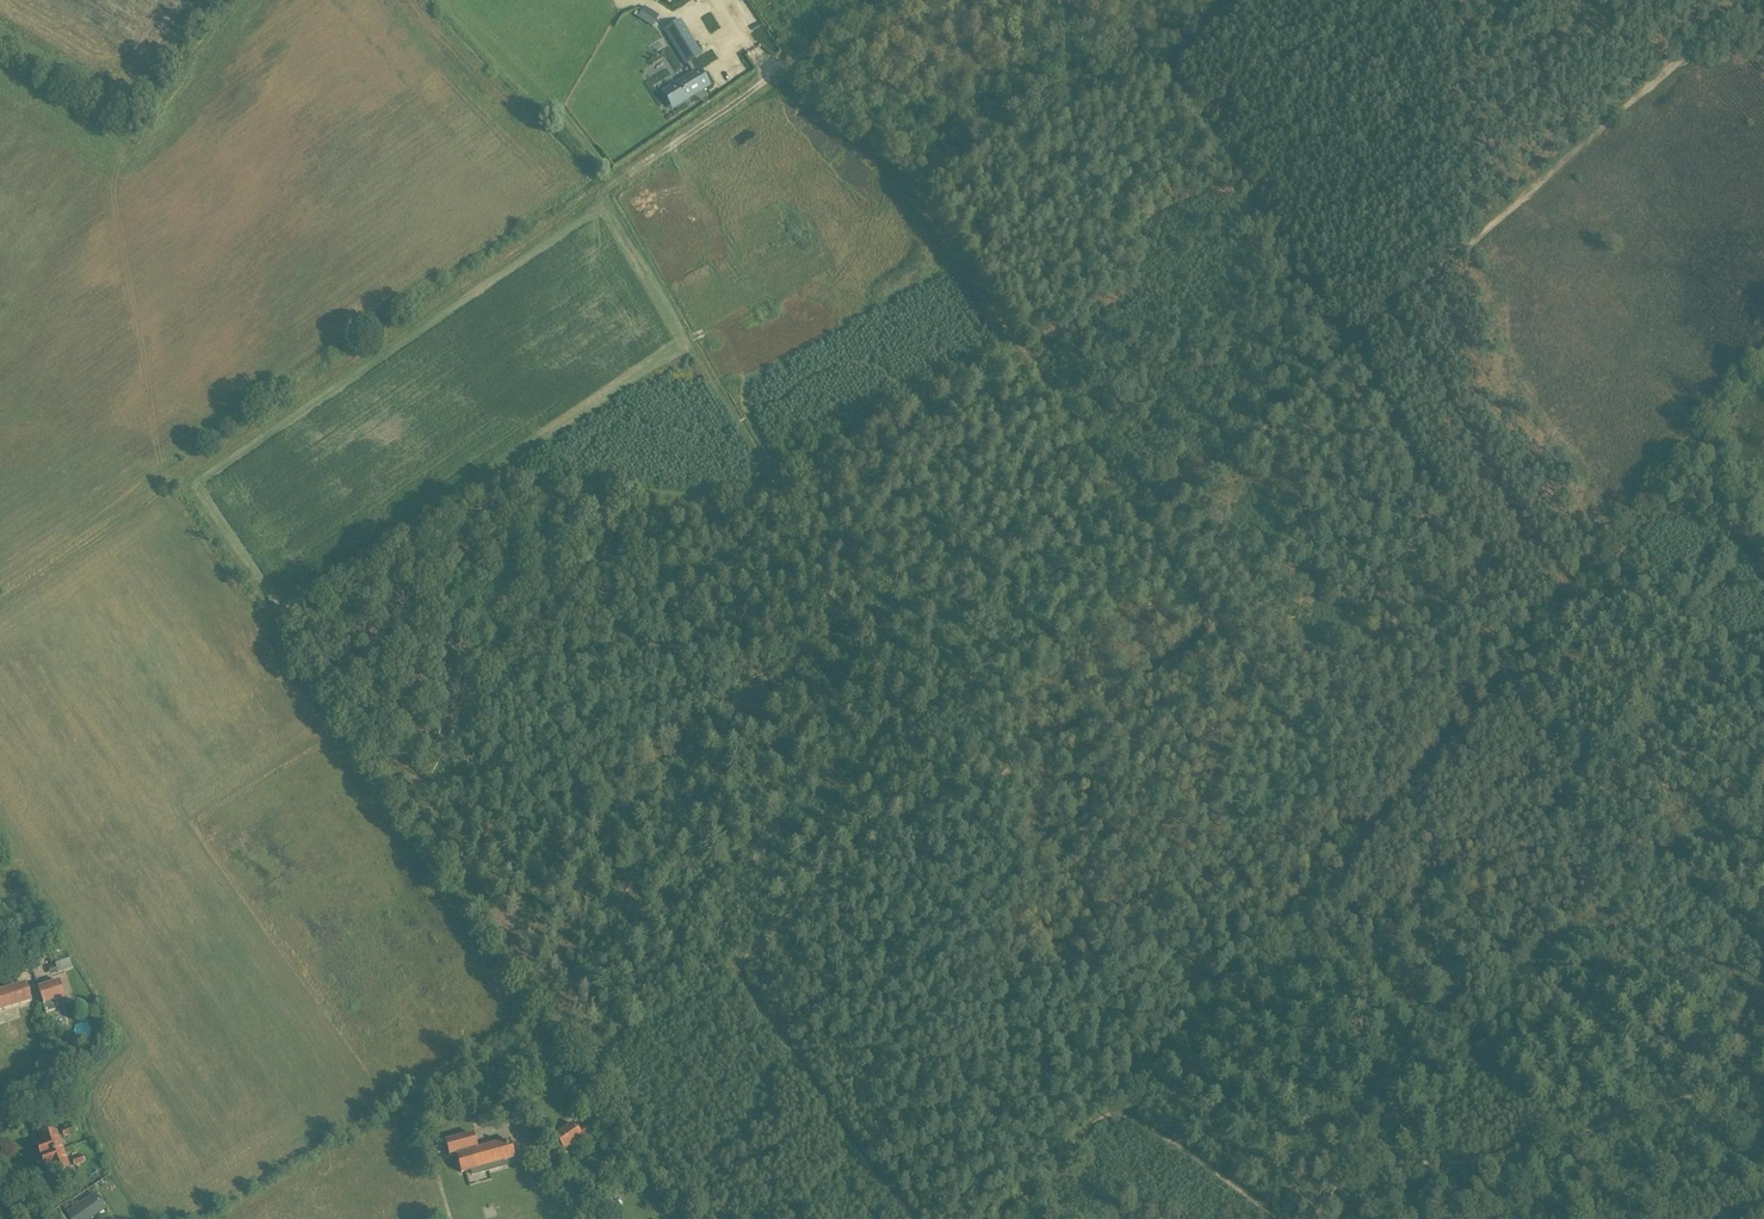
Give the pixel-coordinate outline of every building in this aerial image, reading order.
[(644,7),(637,18),(647,24),(654,13),(644,7)] [(680,21),(665,30),(693,75),(668,90),(678,106),(709,86),(699,71),(697,72),(690,62),(701,55),(680,21)] [(32,973),(38,971),(33,953),(27,955),(32,973)] [(44,978),(72,968),(67,953),(53,958),(55,965),(41,970),(44,978)] [(18,972),(26,970),(24,963),(16,965),(18,972)] [(62,987),(60,983),(38,989),(43,1005),(45,1013),(55,1010),(52,1001),(65,998),(64,996),(69,995),(66,986),(62,987)] [(31,1001),(27,985),(0,993),(0,1011),(31,1001)] [(43,1114),(56,1109),(52,1100),(40,1106),(43,1114)] [(479,1125),(488,1123),(486,1115),(477,1118),(479,1125)] [(582,1137),(593,1130),(589,1124),(578,1132),(574,1125),(555,1138),(563,1150),(582,1137)] [(64,1137),(75,1134),(73,1127),(62,1131),(64,1137)] [(42,1158),(62,1151),(56,1133),(40,1139),(42,1143),(37,1145),(42,1158)] [(476,1151),(476,1149),(477,1149),(473,1135),(445,1142),(449,1156),(458,1154),(458,1156),(457,1157),(456,1156),(461,1173),(479,1168),(480,1173),(504,1167),(505,1168),(504,1161),(514,1158),(514,1159),(515,1158),(510,1141),(509,1141),(509,1142),(498,1145),(498,1146),(488,1149),(488,1148),(476,1151)] [(53,1174),(68,1168),(62,1151),(42,1158),(46,1171),(51,1169),(53,1174)] [(90,1163),(88,1155),(83,1157),(83,1156),(72,1160),(74,1167),(75,1167),(77,1172),(87,1169),(85,1165),(90,1163)] [(104,1210),(93,1195),(68,1212),(72,1218),(91,1218),(104,1210)] [(604,1204),(599,1207),(605,1215),(610,1212),(604,1204)]
